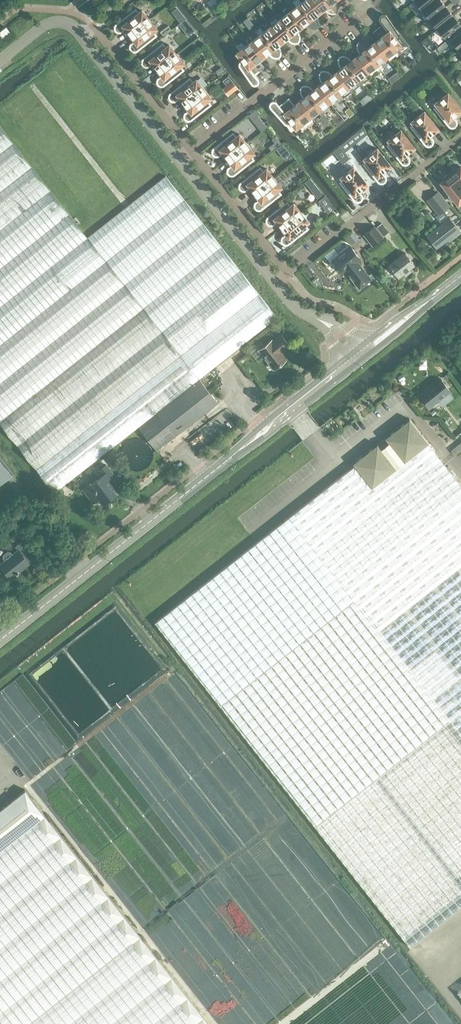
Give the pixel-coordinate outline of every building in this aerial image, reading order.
[(301,27),(306,23),(308,25),(308,26),(309,26),(310,27),(312,28),(314,28),(315,28),(317,28),(317,27),(296,0),(295,0),(293,2),(296,6),(290,11),(286,7),(301,27)] [(317,27),(318,26),(318,24),(318,23),(318,22),(318,21),(318,20),(318,19),(317,18),(315,16),(320,12),(311,0),(304,0),(301,2),(300,0),(296,0),(317,27)] [(320,12),(325,8),(326,10),(327,11),(328,12),(330,13),(331,13),(333,13),(334,13),(336,13),(326,0),(311,0),(320,12)] [(336,13),(336,12),(337,11),(337,10),(337,9),(337,8),(337,7),(337,6),(337,5),(337,4),(336,3),(334,1),(336,0),(326,0),(336,13)] [(414,0),(422,10),(434,0),(414,0)] [(441,0),(434,0),(422,10),(429,19),(446,6),(441,0)] [(453,15),(446,6),(429,19),(437,29),(453,15)] [(279,13),(277,15),(298,42),(299,41),(299,40),(300,38),(300,36),(299,35),(299,34),(299,33),(298,33),(297,31),(301,27),(286,7),(289,12),(282,17),(279,13)] [(125,29),(129,34),(130,35),(152,17),(149,19),(142,10),(139,13),(136,9),(116,24),(115,25),(115,26),(115,27),(115,28),(115,29),(115,30),(116,31),(117,32),(118,32),(119,32),(120,32),(121,32),(122,31),(125,29)] [(379,28),(399,54),(402,52),(398,48),(402,45),(396,39),(398,38),(398,37),(399,36),(399,35),(399,34),(398,33),(387,16),(386,16),(386,15),(385,15),(384,14),(383,14),(382,15),(381,15),(380,16),(380,17),(380,18),(380,19),(380,20),(380,21),(381,21),(383,24),(379,28)] [(267,22),(283,42),(287,38),(289,40),(289,41),(290,41),(291,42),(292,42),(293,42),(294,43),(295,43),(296,43),(297,42),(298,42),(277,15),(274,17),(277,21),(271,26),(267,22)] [(453,15),(437,29),(444,38),(460,25),(453,15)] [(130,35),(135,41),(131,43),(131,44),(130,45),(130,46),(130,47),(130,48),(130,49),(131,50),(132,50),(133,51),(134,51),(135,51),(136,51),(137,51),(137,50),(157,35),(156,35),(153,32),(157,29),(150,20),(153,17),(152,17),(130,35)] [(186,19),(179,24),(184,30),(190,25),(186,19)] [(258,29),(279,57),(280,57),(280,56),(281,54),(281,53),(281,52),(281,51),(281,50),(280,49),(279,47),(278,45),(283,42),(267,22),(270,27),(264,32),(260,27),(258,29)] [(168,25),(160,31),(163,36),(172,29),(168,25)] [(6,27),(0,32),(0,34),(3,38),(10,32),(6,27)] [(375,42),(390,62),(390,61),(387,57),(393,52),(397,56),(399,54),(379,28),(374,32),(379,38),(375,42)] [(248,37),(264,57),(268,53),(270,55),(271,56),(272,57),(273,57),(274,57),(276,57),(278,57),(279,57),(258,29),(255,31),(258,36),(252,41),(248,37)] [(458,49),(460,47),(460,31),(451,39),(458,49)] [(428,36),(421,41),(426,47),(433,42),(428,36)] [(264,57),(248,37),(251,41),(245,47),(241,42),(239,44),(259,71),(264,67),(259,60),(264,57)] [(359,42),(380,69),(383,67),(379,63),(386,58),(389,62),(390,62),(375,42),(370,46),(368,44),(367,43),(366,42),(365,42),(364,41),(362,41),(360,41),(359,41),(359,42)] [(355,57),(371,76),(368,72),(374,67),(378,71),(380,69),(359,42),(358,42),(358,43),(358,44),(357,45),(357,46),(357,47),(357,49),(358,50),(359,51),(360,53),(355,57)] [(152,63),(157,69),(180,52),(179,51),(176,54),(169,44),(166,47),(163,44),(163,43),(143,58),(143,59),(142,60),(142,61),(142,62),(142,63),(143,64),(143,65),(144,66),(145,66),(146,66),(147,67),(147,66),(148,66),(149,66),(152,63)] [(259,71),(239,44),(236,46),(240,51),(236,53),(242,60),(240,61),(239,62),(239,63),(239,64),(239,65),(240,65),(252,83),(252,84),(253,84),(254,84),(255,84),(256,84),(257,83),(258,82),(258,80),(258,79),(255,74),(259,71)] [(157,69),(162,75),(158,78),(158,79),(157,80),(157,81),(157,82),(157,83),(158,84),(159,85),(160,86),(161,86),(162,86),(163,86),(164,85),(165,85),(184,70),(183,69),(181,66),(184,63),(177,54),(180,52),(157,69)] [(337,72),(352,91),(349,87),(355,82),(359,86),(361,84),(340,56),(339,57),(340,57),(339,58),(339,59),(338,60),(338,62),(338,63),(339,65),(340,66),(341,68),(337,72)] [(340,56),(361,84),(364,82),(361,78),(367,72),(371,77),(371,76),(355,57),(351,61),(349,59),(348,58),(347,57),(346,56),(345,56),(343,56),(341,56),(340,56)] [(221,67),(215,71),(218,75),(224,70),(221,67)] [(318,86),(333,106),(330,102),(337,96),(340,101),(343,99),(321,71),(320,72),(320,73),(320,75),(320,76),(319,77),(320,78),(320,80),(321,81),(322,83),(318,86)] [(352,91),(337,72),(332,75),(330,73),(329,72),(328,71),(326,71),(324,71),(322,71),(321,71),(343,99),(345,97),(342,92),(348,87),(352,92),(352,91)] [(397,71),(388,78),(392,83),(401,76),(397,71)] [(236,86),(229,76),(223,80),(227,85),(223,88),(228,95),(238,88),(236,86)] [(179,98),(184,103),(184,104),(207,86),(204,88),(196,79),(193,82),(190,78),(171,93),(170,94),(169,95),(169,96),(169,97),(169,98),(169,99),(170,99),(170,100),(171,100),(171,101),(172,101),(173,101),(174,101),(175,101),(176,101),(176,100),(179,98)] [(302,86),(324,114),(326,112),(323,107),(329,102),(333,106),(318,86),(313,90),(311,88),(310,87),(309,86),(307,86),(305,85),(304,85),(304,86),(302,86)] [(184,104),(189,110),(186,112),(185,113),(184,114),(184,115),(184,116),(184,117),(184,118),(185,118),(185,119),(187,120),(188,120),(189,120),(190,120),(191,120),(192,120),(211,104),(210,104),(208,101),(211,98),(204,89),(207,86),(184,104)] [(299,101),(314,121),(311,116),(318,111),(321,116),(324,114),(302,86),(301,87),(301,88),(301,89),(301,91),(301,92),(301,93),(301,94),(302,96),(304,98),(299,101)] [(435,107),(434,108),(448,125),(450,127),(451,127),(452,127),(453,127),(454,127),(455,126),(456,126),(456,125),(457,124),(457,123),(457,122),(456,121),(456,120),(454,117),(460,111),(460,109),(448,93),(435,103),(437,106),(435,107)] [(284,102),(305,128),(307,126),(304,122),(311,117),(314,121),(299,101),(294,105),(289,98),(284,102)] [(305,128),(284,102),(279,106),(277,102),(276,102),(275,101),(274,101),(273,101),(272,101),(271,101),(271,102),(270,102),(270,103),(270,104),(270,105),(270,106),(270,107),(284,122),(285,123),(286,123),(287,123),(288,123),(289,123),(290,122),(296,128),(299,126),(302,130),(305,128)] [(256,109),(248,115),(252,120),(258,115),(260,113),(256,109)] [(431,145),(432,145),(432,144),(433,143),(433,142),(433,141),(433,140),(433,139),(430,136),(438,129),(424,111),(411,122),(413,124),(411,126),(425,144),(426,145),(427,146),(428,146),(429,146),(430,146),(431,145)] [(138,426),(199,378),(227,357),(277,317),(166,176),(88,237),(0,126),(0,423),(55,492),(138,426)] [(409,157),(406,154),(415,147),(401,130),(388,140),(390,143),(388,145),(388,144),(387,145),(401,163),(402,164),(404,164),(405,165),(405,164),(406,164),(407,164),(408,164),(408,163),(409,162),(410,161),(410,160),(410,159),(409,158),(409,157)] [(222,153),(227,158),(227,159),(250,141),(247,143),(239,134),(236,137),(233,133),(214,148),(213,148),(212,149),(212,150),(212,151),(212,152),(212,153),(212,154),(213,154),(213,155),(215,156),(216,156),(217,156),(218,156),(219,156),(219,155),(222,153)] [(227,159),(232,165),(229,167),(228,168),(228,169),(227,169),(227,170),(227,171),(227,172),(228,173),(228,174),(229,174),(230,175),(231,175),(232,175),(233,175),(234,175),(235,174),(254,159),(253,159),(251,155),(254,153),(247,144),(250,141),(227,159)] [(274,142),(268,147),(271,151),(278,146),(274,142)] [(283,143),(276,149),(280,154),(287,148),(283,143)] [(349,157),(341,146),(335,151),(344,161),(349,157)] [(379,182),(380,183),(381,183),(382,183),(383,183),(384,183),(384,182),(385,182),(385,181),(386,181),(386,180),(386,179),(386,178),(386,177),(385,176),(383,173),(391,166),(377,148),(364,159),(366,161),(364,163),(378,181),(379,182)] [(460,166),(457,169),(456,167),(449,172),(460,187),(460,166)] [(250,187),(254,193),(277,175),(274,178),(267,168),(263,171),(260,168),(260,167),(241,182),(240,183),(240,184),(239,184),(239,185),(239,186),(239,187),(239,188),(240,188),(240,189),(241,190),(242,190),(243,191),(244,191),(245,190),(246,190),(247,190),(250,187)] [(341,182),(340,182),(354,200),(355,201),(357,202),(358,202),(359,201),(360,201),(361,201),(361,200),(362,199),(362,198),(363,197),(362,196),(362,195),(362,194),(359,191),(368,185),(354,167),(340,177),(343,180),(341,182)] [(458,204),(460,201),(460,187),(449,172),(443,178),(444,179),(441,182),(458,204)] [(254,193),(259,199),(256,202),(255,202),(255,203),(255,204),(254,205),(254,206),(255,207),(255,208),(256,209),(257,209),(258,210),(259,210),(260,210),(261,209),(262,209),(281,194),(281,193),(278,190),(281,187),(274,178),(277,176),(277,175),(254,193)] [(317,198),(323,194),(310,178),(304,182),(317,198)] [(428,200),(439,214),(449,206),(438,192),(428,200)] [(277,222),(281,227),(281,228),(304,210),(301,212),(294,203),(290,206),(287,202),(288,202),(287,202),(268,217),(267,218),(266,219),(266,220),(266,221),(266,222),(267,223),(268,224),(269,225),(270,225),(271,225),(272,225),(273,225),(274,224),(277,222)] [(281,228),(286,234),(283,236),(283,237),(282,237),(282,238),(281,239),(281,240),(282,241),(282,242),(283,243),(284,244),(285,244),(286,244),(287,244),(288,244),(289,244),(289,243),(308,228),(305,225),(309,222),(301,213),(304,210),(281,228)] [(436,247),(452,234),(454,237),(460,231),(447,214),(440,219),(442,222),(426,235),(436,247)] [(377,227),(382,232),(386,229),(382,223),(377,227)] [(383,237),(374,226),(364,234),(372,245),(383,237)] [(353,232),(347,237),(351,242),(357,237),(353,232)] [(346,270),(348,273),(360,264),(358,261),(361,259),(350,245),(332,260),(342,273),(346,270)] [(398,278),(415,264),(405,253),(389,266),(398,278)] [(372,279),(360,264),(348,273),(347,273),(359,289),(372,279)] [(309,268),(304,271),(309,278),(314,274),(309,268)] [(282,352),(291,344),(282,333),(273,341),(272,339),(259,349),(274,369),(287,359),(282,352)] [(199,378),(138,426),(157,450),(218,402),(199,378)] [(450,391),(440,378),(420,394),(430,407),(432,405),(434,405),(438,403),(438,401),(450,391)] [(372,487),(428,443),(429,443),(410,418),(385,438),(389,442),(381,448),(377,444),(353,463),(354,465),(372,487)] [(428,443),(372,487),(354,465),(155,621),(410,946),(460,907),(460,485),(428,443)] [(451,451),(455,455),(460,450),(460,443),(451,451)] [(112,454),(106,458),(113,468),(119,463),(112,454)] [(13,474),(0,458),(0,484),(13,474)] [(90,481),(82,488),(94,502),(98,499),(103,504),(118,493),(108,479),(114,474),(106,464),(98,469),(102,475),(92,483),(90,481)] [(21,509),(14,515),(19,520),(26,515),(21,509)] [(13,553),(11,551),(8,550),(4,554),(3,558),(5,560),(1,563),(0,561),(0,572),(3,569),(10,578),(36,558),(21,539),(20,539),(23,542),(17,548),(18,549),(13,553)] [(0,809),(0,1023),(209,1023),(25,789),(0,809)]
